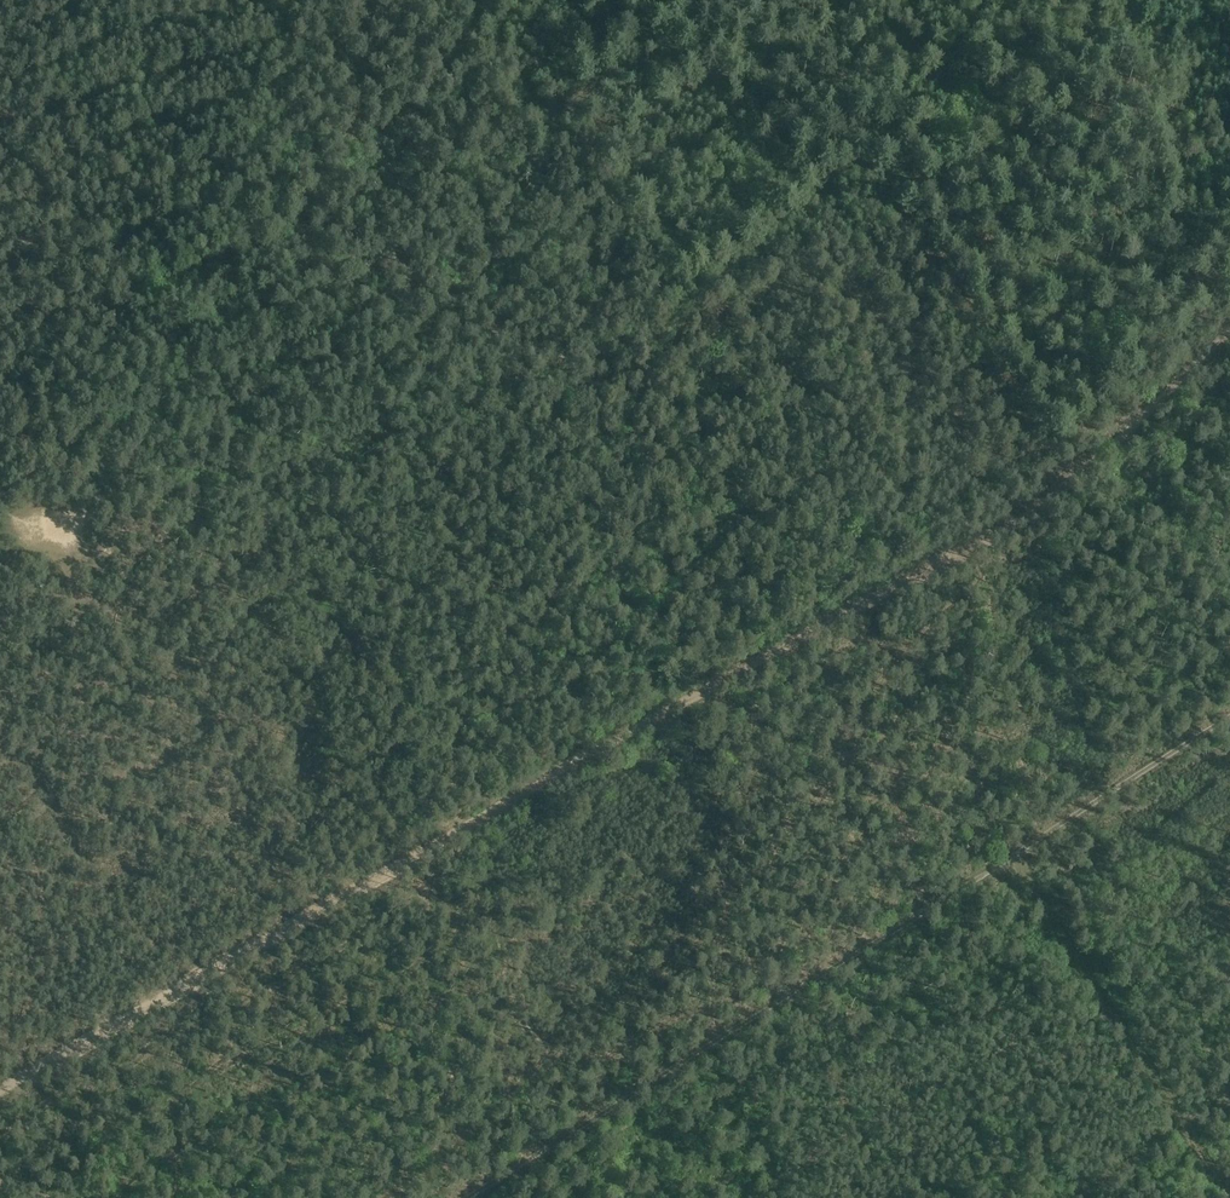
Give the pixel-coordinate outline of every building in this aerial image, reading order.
[(663,719),(652,723),(656,733),(667,730),(663,719)]
